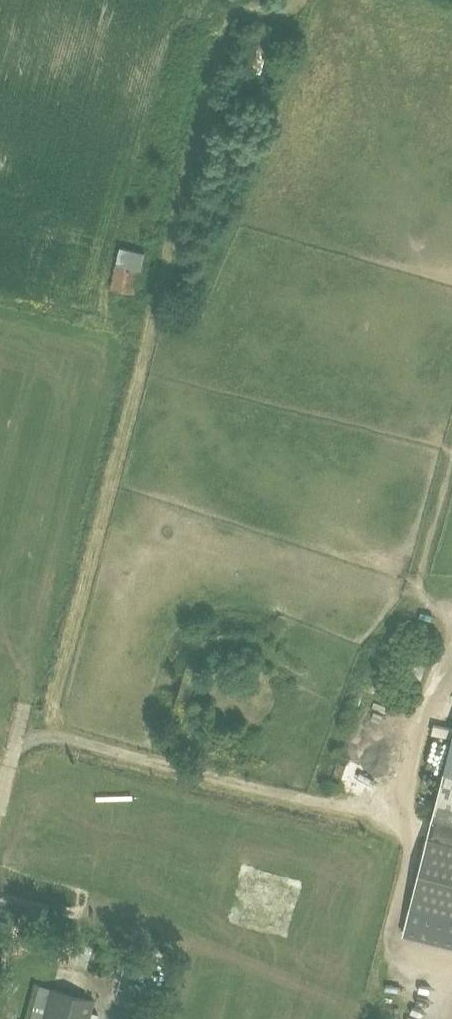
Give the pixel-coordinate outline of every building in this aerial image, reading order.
[(426,661),(414,658),(408,682),(420,685),(426,661)] [(404,933),(451,945),(451,739),(404,933)] [(94,1000),(40,986),(31,1018),(89,1018),(94,1000)]
